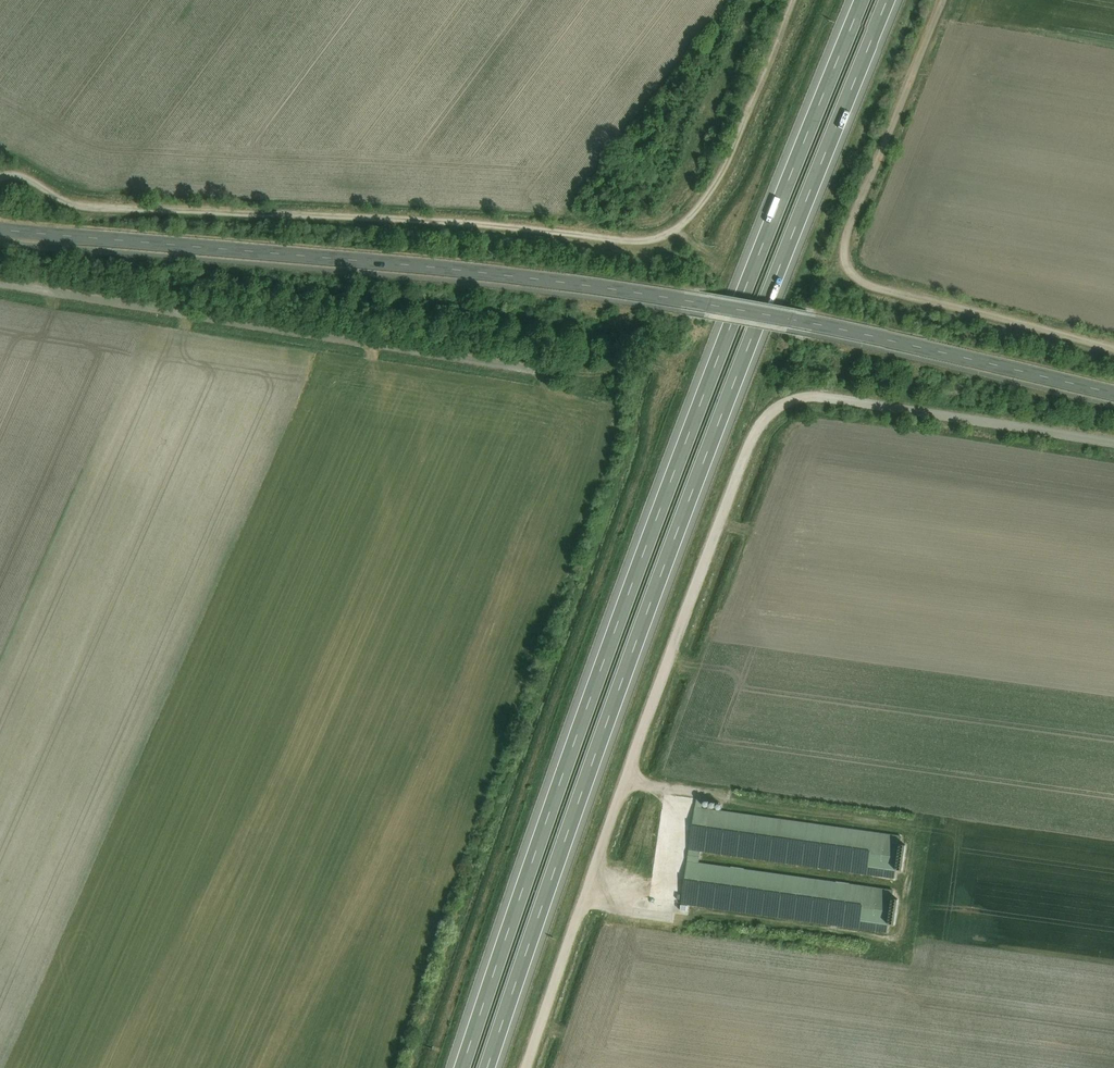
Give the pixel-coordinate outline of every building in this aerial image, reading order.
[(909,833),(700,806),(696,841),(904,869),(909,833)] [(900,888),(692,861),(688,895),(896,923),(900,888)]
